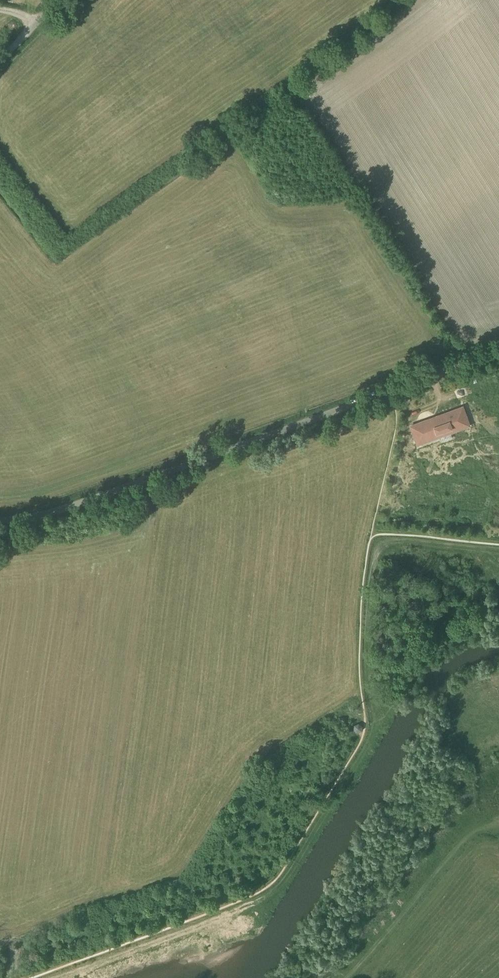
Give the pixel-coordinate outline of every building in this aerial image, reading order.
[(425,421),(410,426),(417,444),(469,426),(462,407),(436,417),(425,421)]
